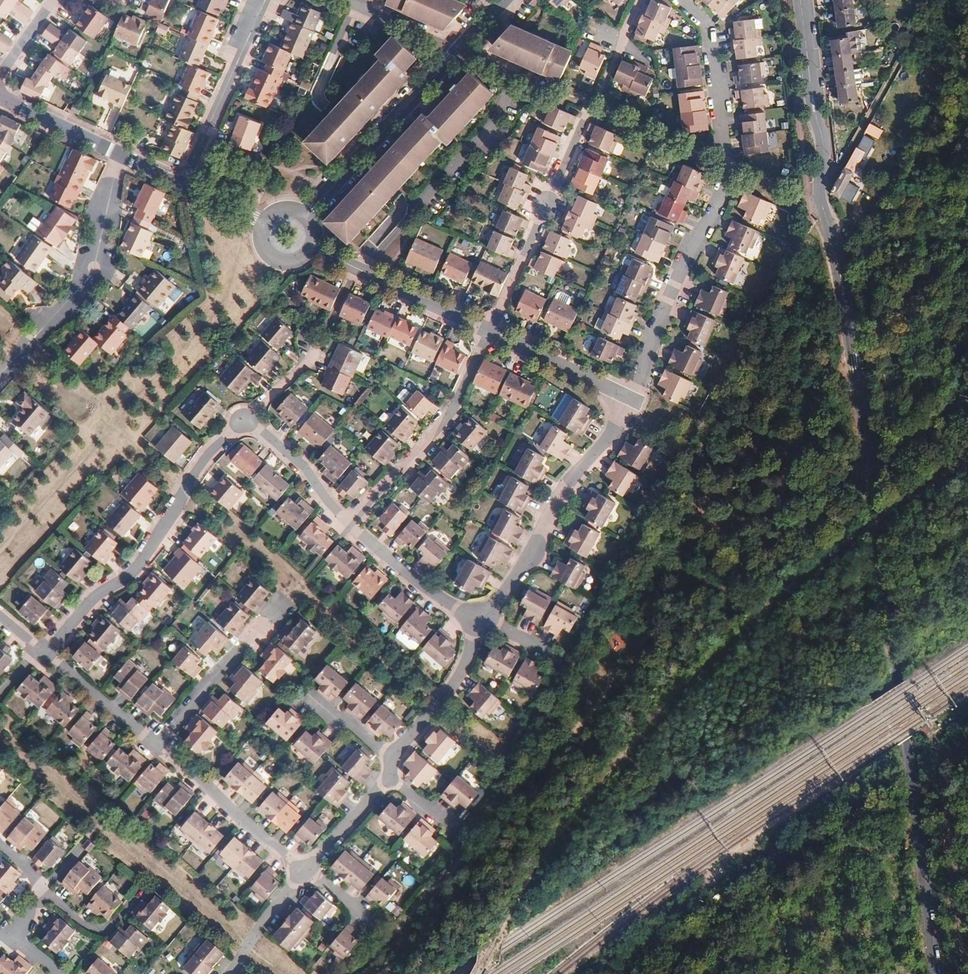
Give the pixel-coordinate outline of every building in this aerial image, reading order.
[(2,0),(0,0),(0,16),(4,19),(8,13),(10,11),(14,14),(13,16),(24,25),(28,19),(2,0)] [(16,1),(17,0),(2,0),(28,19),(32,13),(21,5),(18,8),(14,5),(16,1)] [(148,5),(149,6),(164,12),(169,0),(151,0),(148,5)] [(220,8),(222,5),(224,6),(227,0),(200,0),(197,7),(217,16),(220,8)] [(442,0),(409,0),(410,0),(408,5),(405,10),(439,25),(441,21),(443,16),(450,19),(457,11),(457,7),(442,0)] [(555,10),(560,5),(563,8),(570,0),(545,0),(555,10)] [(597,2),(602,7),(606,3),(615,11),(625,0),(599,0),(597,2)] [(651,2),(669,9),(671,6),(667,2),(663,0),(652,0),(651,2)] [(713,1),(718,5),(720,3),(723,6),(721,8),(727,13),(739,0),(714,0),(713,1)] [(838,12),(855,9),(854,0),(836,0),(838,12)] [(669,9),(651,2),(648,8),(649,10),(648,12),(642,9),(639,17),(665,28),(669,20),(665,19),(669,9)] [(89,6),(82,16),(84,17),(80,22),(79,20),(74,26),(92,39),(106,19),(89,6)] [(146,13),(161,20),(164,12),(149,6),(146,13)] [(290,23),(311,32),(319,15),(301,6),(296,17),(293,16),(290,23)] [(885,8),(885,15),(914,17),(914,9),(885,8)] [(855,9),(838,12),(840,27),(857,25),(855,9)] [(198,12),(187,37),(189,38),(207,46),(210,38),(208,37),(211,31),(216,20),(198,12)] [(285,12),(281,19),(290,23),(293,16),(285,12)] [(122,15),(113,35),(135,45),(145,23),(137,19),(136,21),(130,19),(122,15)] [(639,29),(637,29),(635,35),(646,40),(653,43),(658,32),(663,34),(665,28),(639,17),(636,23),(640,25),(639,29)] [(290,31),(288,34),(285,42),(282,40),(278,49),(290,54),(301,59),(313,33),(311,32),(290,23),(287,29),(290,31)] [(732,25),(733,32),(735,33),(735,36),(728,37),(729,43),(758,40),(757,32),(752,32),(751,23),(732,25)] [(69,30),(65,36),(63,39),(58,36),(60,33),(48,24),(44,30),(78,54),(86,42),(69,30)] [(70,65),(78,54),(44,30),(42,33),(40,36),(52,44),(54,42),(59,45),(57,48),(53,53),(70,65)] [(508,44),(506,49),(502,56),(536,71),(538,65),(540,61),(546,63),(544,68),(542,73),(559,81),(570,58),(513,33),(511,38),(503,35),(492,47),(494,50),(496,51),(499,50),(501,46),(503,42),(508,44)] [(7,48),(12,42),(0,34),(0,43),(7,48)] [(635,35),(632,40),(644,46),(646,40),(635,35)] [(189,38),(178,60),(188,65),(196,69),(207,46),(189,38)] [(836,57),(853,55),(851,39),(833,41),(836,57)] [(759,47),(758,40),(729,43),(730,52),(736,51),(736,54),(734,56),(735,62),(756,59),(754,47),(759,47)] [(403,65),(406,68),(415,57),(419,58),(420,56),(420,54),(420,52),(418,51),(416,51),(414,52),(412,55),(396,41),(380,59),(382,61),(369,75),(371,77),(359,90),(335,116),(327,126),(312,141),(323,151),(319,157),(325,163),(328,160),(325,157),(328,155),(329,156),(331,157),(340,147),(338,146),(337,144),(340,141),(340,142),(343,144),(344,143),(377,107),(374,104),(377,101),(380,104),(407,75),(402,71),(399,69),(403,65)] [(262,72),(279,80),(290,54),(278,49),(270,45),(262,63),(265,65),(262,72)] [(597,48),(589,45),(579,69),(585,72),(583,76),(594,81),(604,58),(599,56),(597,57),(594,56),(597,48)] [(672,51),(674,71),(695,68),(699,67),(698,61),(695,62),(694,56),(697,56),(696,48),(672,51)] [(43,60),(38,67),(35,72),(48,81),(51,76),(55,79),(64,67),(47,54),(43,60)] [(853,55),(836,57),(838,72),(855,70),(853,55)] [(622,92),(628,94),(640,67),(633,64),(631,69),(628,68),(627,66),(621,63),(613,82),(624,87),(622,92)] [(196,69),(188,65),(178,86),(181,87),(197,95),(198,95),(208,74),(196,69)] [(740,79),(732,80),(733,87),(760,84),(759,77),(763,77),(762,65),(737,68),(738,74),(740,76),(740,79)] [(644,77),(646,70),(640,67),(628,94),(635,98),(637,94),(642,97),(650,79),(644,77)] [(695,68),(674,71),(676,80),(677,90),(701,87),(699,73),(696,74),(695,68)] [(863,85),(861,69),(855,70),(857,85),(863,85)] [(243,99),(266,109),(273,94),(275,95),(281,81),(279,80),(262,72),(258,70),(252,84),(254,85),(251,91),(247,89),(243,99)] [(855,70),(838,72),(840,88),(857,85),(855,70)] [(43,88),(48,81),(35,72),(28,80),(25,78),(24,80),(19,91),(37,100),(43,88)] [(113,101),(112,104),(121,108),(130,87),(105,76),(96,97),(97,101),(104,104),(107,102),(108,99),(113,101)] [(443,146),(449,139),(444,135),(447,131),(452,136),(453,135),(491,94),(497,94),(497,90),(497,89),(495,88),(492,88),(487,91),(473,77),(460,90),(456,85),(450,91),(455,95),(460,100),(457,103),(452,99),(434,119),(439,123),(435,127),(430,122),(426,118),(399,146),(403,149),(401,151),(400,153),(399,152),(396,150),(362,187),(364,188),(365,190),(363,193),(360,190),(338,214),(348,223),(346,224),(339,233),(347,241),(379,206),(401,182),(415,167),(431,149),(438,141),(443,146)] [(901,85),(892,80),(851,152),(853,169),(901,85)] [(857,85),(840,88),(842,103),(859,101),(857,85)] [(176,96),(164,120),(171,123),(184,129),(188,120),(187,119),(190,112),(192,113),(196,105),(193,104),(197,95),(181,87),(177,96),(176,96)] [(742,103),(741,105),(741,111),(766,108),(765,97),(761,97),(760,90),(733,93),(734,101),(742,101),(742,103)] [(455,95),(452,99),(457,103),(460,100),(455,95)] [(704,113),(703,107),(700,108),(699,102),(703,102),(702,95),(678,98),(680,116),(701,113),(704,113)] [(80,108),(72,104),(69,112),(77,115),(80,108)] [(562,133),(564,128),(562,127),(564,123),(571,126),(575,119),(550,108),(547,114),(543,112),(538,123),(562,133)] [(701,113),(680,116),(682,136),(706,133),(704,118),(702,119),(701,113)] [(19,125),(0,116),(0,141),(9,147),(19,125)] [(228,144),(247,151),(258,124),(236,116),(233,124),(235,125),(234,130),(228,144)] [(738,118),(740,138),(765,135),(763,116),(738,118)] [(434,119),(430,122),(435,127),(439,123),(434,119)] [(184,129),(171,123),(164,137),(166,138),(160,151),(180,160),(193,134),(184,129)] [(612,143),(615,137),(590,125),(586,133),(594,136),(593,139),(590,139),(588,145),(611,155),(616,145),(612,143)] [(537,129),(528,147),(548,156),(550,151),(553,152),(559,139),(537,129)] [(449,139),(452,136),(447,131),(444,135),(449,139)] [(768,155),(765,135),(740,138),(743,157),(768,155)] [(9,147),(0,141),(0,159),(9,147)] [(548,156),(528,147),(520,165),(543,175),(546,168),(543,167),(545,162),(548,163),(551,157),(548,156)] [(90,172),(95,161),(73,151),(68,161),(65,160),(58,175),(81,186),(87,175),(84,174),(86,169),(90,172)] [(587,168),(585,172),(605,181),(613,163),(590,153),(585,166),(587,168)] [(699,182),(702,176),(684,167),(679,178),(673,176),(670,182),(697,194),(700,188),(696,186),(697,183),(699,182)] [(504,176),(500,184),(526,195),(529,189),(523,185),(526,177),(509,170),(506,177),(504,176)] [(597,199),(605,181),(585,172),(582,171),(579,177),(582,179),(580,183),(577,182),(574,189),(597,199)] [(78,193),(81,186),(58,175),(57,174),(53,183),(55,184),(48,198),(68,208),(75,192),(78,193)] [(670,191),(666,198),(684,207),(688,199),(694,201),(697,194),(670,182),(667,189),(670,191)] [(163,194),(143,184),(133,207),(138,209),(134,217),(149,224),(163,194)] [(526,195),(500,184),(497,189),(494,188),(489,199),(513,209),(515,205),(514,202),(515,200),(523,203),(526,195)] [(745,208),(743,212),(745,213),(742,220),(756,226),(759,220),(762,221),(769,206),(743,194),(738,205),(745,208)] [(525,198),(519,211),(529,216),(535,203),(525,198)] [(575,209),(568,206),(565,213),(592,225),(595,218),(591,216),(596,206),(578,198),(577,201),(575,204),(575,205),(576,206),(575,209)] [(681,225),(684,219),(678,217),(679,214),(681,214),(684,207),(666,198),(662,208),(658,206),(655,214),(681,225)] [(57,208),(56,209),(73,221),(76,217),(57,208)] [(55,246),(60,239),(63,235),(65,237),(71,229),(68,227),(73,221),(56,209),(43,226),(42,224),(36,232),(55,246)] [(494,216),(490,227),(513,237),(515,233),(514,231),(516,228),(523,231),(527,223),(501,211),(498,218),(494,216)] [(592,225),(565,213),(562,220),(568,223),(568,225),(563,226),(562,229),(561,231),(580,239),(585,229),(589,231),(592,225)] [(329,224),(339,233),(346,224),(348,223),(338,214),(329,224)] [(27,226),(36,232),(42,224),(33,218),(27,226)] [(649,219),(641,237),(660,245),(662,241),(665,242),(671,229),(649,219)] [(759,235),(733,223),(728,233),(735,236),(733,241),(735,242),(731,249),(746,256),(749,249),(752,251),(759,235)] [(119,249),(139,258),(151,234),(131,224),(127,233),(129,234),(125,241),(123,240),(119,249)] [(483,249),(485,250),(510,261),(513,253),(505,249),(506,246),(509,246),(511,241),(488,230),(483,241),(486,243),(483,249)] [(544,244),(542,250),(565,261),(571,250),(566,248),(569,242),(544,231),(541,238),(548,241),(547,243),(544,244)] [(51,248),(32,234),(15,259),(33,272),(39,264),(37,262),(42,256),(44,257),(51,248)] [(658,252),(660,253),(663,247),(660,245),(641,237),(633,254),(655,264),(658,257),(656,256),(658,252)] [(432,248),(414,239),(404,262),(422,271),(432,248)] [(731,286),(742,260),(719,250),(713,262),(717,263),(714,269),(718,270),(715,279),(731,286)] [(563,265),(540,254),(538,259),(539,262),(538,265),(530,262),(527,268),(553,280),(555,273),(559,275),(563,265)] [(471,265),(448,255),(439,275),(461,285),(471,265)] [(539,262),(538,259),(532,257),(530,262),(538,265),(539,262)] [(8,260),(0,268),(5,271),(5,275),(0,281),(0,288),(9,295),(10,296),(17,288),(19,287),(25,293),(34,282),(8,260)] [(621,270),(619,276),(646,288),(649,281),(644,279),(645,276),(647,276),(650,270),(632,262),(626,260),(623,261),(621,267),(621,270)] [(470,282),(482,288),(488,291),(487,294),(497,298),(507,276),(479,263),(470,282)] [(144,282),(142,280),(134,290),(155,308),(174,287),(154,271),(147,279),(144,282)] [(633,303),(636,296),(635,294),(636,292),(643,295),(646,288),(619,276),(615,284),(620,285),(615,295),(633,303)] [(328,312),(338,291),(309,277),(300,296),(306,299),(312,302),(311,304),(328,312)] [(698,294),(692,306),(718,318),(726,301),(723,300),(726,293),(711,287),(708,294),(707,293),(705,297),(698,294)] [(0,288),(0,296),(5,300),(9,295),(0,288)] [(117,316),(131,329),(149,308),(132,293),(126,300),(129,302),(124,308),(117,316)] [(534,325),(544,303),(524,293),(515,312),(525,318),(524,320),(534,325)] [(556,296),(553,302),(566,308),(569,302),(568,299),(559,295),(556,296)] [(368,306),(347,296),(337,316),(358,326),(368,306)] [(121,306),(124,308),(129,302),(126,300),(121,306)] [(606,309),(603,315),(630,326),(632,321),(628,319),(629,316),(631,315),(635,308),(616,300),(611,312),(606,309)] [(567,334),(577,313),(566,308),(553,302),(552,301),(542,322),(567,334)] [(684,338),(701,347),(712,322),(688,311),(683,323),(686,324),(684,329),(687,331),(684,338)] [(395,319),(388,316),(387,318),(382,316),(374,312),(366,329),(386,339),(387,336),(395,319)] [(100,332),(98,330),(90,339),(95,343),(109,355),(124,336),(121,334),(126,328),(115,318),(111,315),(106,321),(108,323),(100,332)] [(616,342),(619,336),(619,333),(620,331),(626,334),(630,326),(603,315),(600,323),(604,324),(599,334),(616,342)] [(117,316),(115,318),(126,328),(129,330),(131,329),(117,316)] [(275,318),(259,336),(275,350),(291,332),(275,318)] [(395,319),(387,336),(408,346),(416,331),(403,324),(403,323),(395,319)] [(106,321),(98,330),(100,332),(108,323),(106,321)] [(76,364),(95,343),(90,339),(80,330),(61,351),(76,364)] [(432,340),(427,337),(419,333),(409,354),(430,364),(441,341),(433,337),(432,340)] [(608,365),(610,360),(609,358),(610,355),(618,358),(622,351),(597,339),(594,346),(590,344),(586,355),(608,365)] [(260,342),(243,360),(262,377),(279,358),(260,342)] [(453,347),(444,343),(434,364),(455,374),(463,358),(450,352),(453,347)] [(348,378),(349,378),(361,355),(337,344),(326,367),(348,378)] [(673,354),(667,365),(693,378),(700,362),(697,360),(700,353),(686,347),(683,354),(681,353),(679,357),(673,354)] [(236,359),(218,380),(237,396),(250,381),(255,386),(260,380),(236,359)] [(504,373),(482,362),(471,383),(494,394),(504,373)] [(325,375),(323,379),(320,386),(339,396),(348,378),(326,367),(323,374),(325,375)] [(661,399),(676,406),(679,398),(682,400),(689,384),(664,372),(659,383),(666,387),(664,391),(665,391),(661,399)] [(525,383),(508,374),(497,396),(525,409),(534,390),(523,385),(525,383)] [(394,398),(400,404),(408,395),(404,391),(401,391),(394,398)] [(408,395),(400,404),(420,420),(423,416),(423,413),(426,411),(432,415),(436,410),(416,393),(412,398),(408,395)] [(23,394),(15,403),(22,409),(11,423),(27,437),(47,414),(23,394)] [(289,394),(275,410),(285,419),(283,422),(290,427),(306,409),(289,394)] [(552,416),(559,421),(574,398),(567,394),(552,416)] [(203,395),(196,403),(209,415),(217,407),(203,395)] [(583,425),(587,420),(584,418),(588,410),(573,401),(558,424),(579,438),(586,427),(583,425)] [(209,415),(196,403),(184,417),(199,430),(209,418),(208,417),(209,415)] [(400,409),(383,428),(402,444),(407,438),(405,436),(410,431),(408,429),(414,422),(400,409)] [(423,413),(423,416),(427,420),(432,415),(426,411),(423,413)] [(491,412),(489,418),(499,422),(501,416),(491,412)] [(303,440),(316,450),(324,440),(331,431),(319,421),(303,440)] [(464,428),(462,426),(458,431),(456,430),(450,436),(469,452),(485,434),(470,421),(464,428)] [(171,427),(153,448),(171,463),(188,443),(171,427)] [(545,432),(535,446),(559,462),(566,451),(560,448),(562,444),(560,443),(564,436),(551,428),(548,434),(545,432)] [(385,458),(390,453),(389,452),(395,444),(381,431),(363,451),(382,467),(388,461),(385,458)] [(3,435),(0,439),(0,466),(12,453),(18,458),(22,453),(3,435)] [(239,443),(233,450),(236,453),(242,446),(239,443)] [(636,449),(634,448),(631,452),(625,448),(618,458),(642,474),(652,459),(649,458),(653,451),(640,443),(636,449)] [(631,452),(634,448),(627,444),(625,448),(631,452)] [(451,445),(446,451),(443,455),(438,451),(428,462),(447,477),(454,469),(457,471),(467,459),(451,445)] [(236,453),(233,450),(232,449),(225,457),(242,471),(240,473),(247,479),(260,464),(250,456),(252,454),(242,446),(236,453)] [(332,483),(349,464),(327,446),(315,459),(322,465),(320,467),(324,470),(321,474),(332,483)] [(441,446),(438,451),(443,455),(446,451),(441,446)] [(528,451),(514,474),(536,487),(542,475),(539,474),(542,469),(539,467),(544,459),(528,451)] [(640,480),(616,465),(609,474),(615,478),(613,482),(615,483),(611,490),(624,498),(627,492),(631,494),(640,480)] [(275,502),(287,487),(263,467),(251,482),(275,502)] [(351,497),(355,492),(359,488),(364,482),(360,478),(362,476),(354,468),(334,490),(340,496),(344,492),(351,497)] [(429,470),(424,476),(420,481),(415,477),(406,487),(425,504),(433,495),(435,497),(446,484),(429,470)] [(419,472),(415,477),(420,481),(424,476),(419,472)] [(158,492),(140,477),(123,497),(143,514),(147,509),(145,507),(158,492)] [(213,485),(206,494),(225,510),(240,493),(222,478),(215,487),(213,485)] [(512,478),(498,502),(520,515),(527,503),(524,502),(526,497),(523,495),(527,488),(512,478)] [(591,492),(584,502),(588,504),(585,510),(587,511),(583,519),(599,528),(613,504),(591,492)] [(273,512),(295,530),(311,511),(300,501),(296,506),(292,502),(290,504),(284,499),(273,512)] [(143,520),(126,506),(108,526),(125,540),(143,520)] [(380,531),(387,537),(407,514),(398,506),(394,509),(390,506),(385,511),(381,515),(377,521),(383,526),(380,531)] [(496,516),(487,531),(512,545),(519,534),(512,531),(515,526),(513,525),(516,519),(503,511),(500,517),(496,516)] [(315,533),(319,529),(309,520),(292,541),(301,549),(301,553),(307,558),(312,558),(316,561),(327,548),(318,540),(320,538),(315,533)] [(390,542),(396,547),(402,540),(404,542),(403,542),(405,544),(403,545),(409,550),(426,530),(416,522),(413,525),(408,521),(390,542)] [(93,525),(76,544),(95,560),(100,554),(98,552),(103,546),(101,544),(107,537),(93,525)] [(197,558),(213,539),(197,525),(194,525),(190,529),(192,531),(181,544),(197,558)] [(562,546),(585,558),(598,534),(582,525),(578,533),(576,531),(573,537),(569,534),(562,546)] [(521,530),(515,526),(512,531),(519,534),(521,530)] [(320,538),(324,534),(324,533),(319,529),(315,533),(320,538)] [(493,560),(495,561),(498,557),(504,561),(510,549),(485,535),(476,550),(480,552),(476,559),(490,566),(493,560)] [(429,575),(448,552),(434,540),(432,543),(427,538),(416,550),(422,556),(421,557),(425,560),(420,566),(429,575)] [(402,540),(396,547),(399,550),(403,545),(405,544),(403,542),(404,542),(402,540)] [(72,548),(55,567),(74,583),(80,576),(77,574),(82,569),(80,567),(86,560),(72,548)] [(199,567),(177,548),(172,554),(174,556),(161,571),(181,588),(199,567)] [(362,564),(350,555),(347,559),(343,556),(341,558),(331,551),(320,564),(325,569),(325,573),(330,578),(335,577),(344,584),(362,564)] [(425,560),(421,557),(416,563),(420,566),(425,560)] [(551,578),(561,583),(575,592),(584,576),(581,575),(585,568),(571,561),(567,567),(566,567),(564,570),(557,567),(551,578)] [(491,575),(468,562),(454,586),(470,596),(475,588),(478,590),(481,585),(485,587),(491,575)] [(362,569),(349,584),(369,600),(385,581),(378,576),(376,579),(371,574),(369,576),(362,569)] [(53,609),(63,597),(58,593),(61,590),(66,584),(50,570),(39,583),(42,585),(34,593),(53,609)] [(148,572),(143,578),(145,579),(139,585),(142,588),(136,595),(150,607),(167,588),(148,572)] [(249,578),(234,597),(253,614),(259,608),(256,605),(260,600),(259,598),(265,591),(249,578)] [(526,609),(525,611),(529,614),(525,620),(535,626),(550,601),(535,592),(533,595),(527,592),(519,606),(526,609)] [(379,614),(392,625),(411,604),(401,595),(397,600),(393,597),(392,600),(385,594),(375,606),(381,611),(379,614)] [(17,611),(22,616),(27,620),(32,624),(38,617),(43,621),(49,614),(26,595),(18,605),(20,607),(17,611)] [(121,608),(116,604),(106,615),(125,631),(132,622),(134,624),(145,611),(130,598),(124,604),(121,608)] [(121,608),(124,604),(120,599),(116,604),(121,608)] [(229,602),(213,621),(233,638),(239,631),(235,629),(240,623),(238,622),(244,615),(229,602)] [(540,629),(550,635),(554,629),(558,632),(560,629),(566,633),(574,619),(568,616),(570,612),(555,604),(540,629)] [(414,606),(396,628),(397,629),(409,639),(411,636),(417,641),(427,630),(421,624),(423,623),(420,620),(424,615),(414,606)] [(94,623),(90,628),(92,630),(85,639),(100,651),(117,631),(98,615),(92,621),(94,623)] [(281,629),(273,638),(293,655),(301,645),(305,646),(309,641),(309,636),(313,631),(300,620),(293,629),(290,626),(287,630),(283,627),(281,629)] [(195,629),(185,641),(201,654),(205,649),(209,645),(214,649),(223,638),(205,622),(197,631),(195,629)] [(409,639),(397,629),(392,634),(393,637),(405,648),(408,649),(411,649),(417,641),(411,636),(409,639)] [(444,647),(448,644),(443,640),(446,638),(436,629),(419,649),(440,666),(451,653),(444,647)] [(70,656),(76,662),(80,665),(85,670),(89,665),(93,668),(101,658),(77,638),(71,646),(75,650),(70,656)] [(269,643),(260,654),(264,658),(261,662),(263,664),(255,674),(268,685),(272,680),(277,679),(281,674),(281,670),(289,660),(269,643)] [(1,669),(5,664),(10,659),(3,653),(6,649),(0,644),(0,670),(1,669)] [(174,656),(170,661),(190,678),(195,673),(189,668),(192,664),(193,665),(197,660),(178,644),(170,653),(174,656)] [(210,653),(214,649),(209,645),(205,649),(210,653)] [(482,665),(505,679),(518,656),(507,649),(505,653),(500,650),(498,653),(490,649),(482,665)] [(121,687),(117,692),(127,700),(143,682),(135,675),(137,672),(125,662),(111,679),(116,683),(121,687)] [(531,679),(533,676),(529,674),(532,668),(521,662),(507,687),(522,695),(524,692),(529,696),(537,682),(531,679)] [(198,669),(193,665),(192,664),(189,668),(195,673),(198,669)] [(234,681),(231,685),(226,691),(242,704),(252,693),(250,691),(259,681),(239,665),(229,677),(234,681)] [(344,683),(324,666),(312,680),(318,684),(315,688),(319,691),(317,695),(327,704),(344,683)] [(28,702),(36,709),(54,689),(60,682),(50,673),(44,680),(40,685),(35,681),(33,683),(25,676),(13,690),(19,695),(19,698),(24,702),(28,702)] [(40,685),(44,680),(40,676),(35,681),(40,685)] [(121,687),(116,683),(112,688),(117,692),(121,687)] [(494,699),(476,684),(468,693),(474,698),(470,702),(471,703),(467,709),(479,719),(483,714),(486,716),(498,703),(494,699)] [(374,703),(353,685),(341,699),(347,705),(345,707),(349,711),(346,714),(357,723),(374,703)] [(158,694),(148,686),(133,705),(143,714),(147,710),(151,713),(157,718),(171,702),(160,692),(158,694)] [(45,708),(65,724),(77,710),(68,703),(70,700),(65,696),(67,694),(61,689),(45,708)] [(211,705),(206,701),(205,702),(197,711),(216,727),(224,718),(225,720),(236,707),(220,693),(215,700),(211,705)] [(474,698),(468,693),(465,698),(470,702),(474,698)] [(211,705),(215,700),(210,696),(206,701),(211,705)] [(399,725),(379,707),(362,727),(372,736),(375,733),(379,736),(381,733),(388,739),(399,725)] [(93,714),(87,708),(68,729),(74,734),(71,737),(80,745),(97,725),(92,721),(91,723),(88,720),(93,714)] [(301,723),(291,714),(288,717),(284,714),(282,717),(275,711),(263,724),(285,742),(301,723)] [(96,717),(93,714),(88,720),(91,723),(92,721),(96,717)] [(215,732),(194,715),(186,725),(184,727),(189,731),(185,735),(188,738),(181,747),(193,757),(198,751),(202,752),(206,748),(205,743),(215,732)] [(189,731),(184,727),(180,732),(185,735),(189,731)] [(87,756),(97,764),(112,746),(107,741),(107,742),(104,740),(109,734),(102,728),(84,749),(90,753),(87,756)] [(453,746),(433,728),(420,743),(426,748),(424,750),(429,754),(426,757),(437,765),(453,746)] [(288,751),(309,769),(320,756),(325,749),(315,740),(313,744),(308,740),(306,742),(300,737),(288,751)] [(116,774),(126,782),(144,762),(132,752),(129,757),(124,753),(122,756),(113,749),(102,762),(107,766),(108,771),(112,774),(116,774)] [(347,755),(336,769),(357,787),(366,777),(361,773),(364,769),(362,767),(366,762),(354,752),(350,757),(347,755)] [(409,768),(406,772),(407,773),(402,779),(414,789),(418,784),(421,786),(432,773),(411,755),(403,763),(409,768)] [(409,768),(403,763),(400,767),(406,772),(409,768)] [(147,765),(130,786),(139,794),(141,791),(146,795),(165,773),(160,768),(154,775),(151,772),(152,769),(147,765)] [(156,765),(152,769),(151,772),(154,775),(160,768),(157,766),(156,765)] [(234,795),(235,793),(252,775),(242,766),(239,769),(235,766),(222,781),(229,787),(227,789),(234,795)] [(369,773),(364,769),(361,773),(366,777),(369,773)] [(332,772),(314,794),(323,801),(334,810),(343,799),(340,797),(344,793),(341,790),(347,784),(332,772)] [(252,775),(235,793),(249,805),(262,789),(259,786),(262,783),(252,775)] [(449,804),(454,807),(456,805),(463,810),(474,796),(454,778),(447,785),(437,798),(447,806),(449,804)] [(174,783),(170,788),(174,792),(178,787),(174,783)] [(174,792),(170,788),(165,784),(151,800),(163,810),(165,808),(173,815),(189,796),(178,787),(174,792)] [(268,825),(269,823),(285,805),(276,796),(273,799),(269,796),(255,812),(263,818),(261,820),(268,825)] [(17,813),(12,809),(14,806),(5,798),(0,804),(0,833),(17,813)] [(296,813),(285,805),(269,823),(283,835),(296,819),(293,816),(296,813)] [(399,813),(395,809),(392,813),(385,808),(374,821),(395,839),(412,819),(402,810),(399,813)] [(179,835),(190,844),(206,825),(192,813),(179,829),(182,832),(179,835)] [(19,843),(24,846),(29,851),(43,835),(32,825),(30,827),(20,819),(4,839),(15,848),(19,843)] [(312,825),(306,820),(289,840),(295,845),(300,840),(303,842),(302,844),(307,848),(324,829),(315,821),(312,825)] [(416,822),(400,843),(420,860),(432,846),(425,841),(428,837),(424,834),(427,831),(416,822)] [(206,825),(190,844),(199,852),(202,849),(206,853),(220,837),(213,831),(214,829),(207,823),(206,825)] [(49,837),(30,860),(36,866),(40,861),(47,867),(51,861),(56,856),(61,851),(56,846),(58,844),(49,837)] [(221,859),(230,867),(246,849),(232,837),(219,853),(223,856),(221,859)] [(19,843),(15,848),(19,851),(24,846),(19,843)] [(368,853),(382,865),(390,856),(376,844),(368,853)] [(246,849),(230,867),(240,876),(242,873),(247,877),(260,860),(253,854),(254,853),(248,847),(246,849)] [(340,884),(341,883),(358,864),(348,856),(345,859),(341,856),(328,871),(335,877),(333,879),(340,884)] [(0,863),(0,893),(4,896),(9,889),(7,887),(12,882),(10,880),(16,873),(2,861),(0,863)] [(368,872),(358,864),(341,883),(356,895),(369,879),(365,876),(368,872)] [(58,884),(68,893),(73,888),(77,891),(83,896),(97,880),(85,869),(83,872),(75,865),(58,884)] [(267,879),(272,873),(266,868),(248,888),(252,892),(249,895),(260,904),(276,884),(272,880),(269,881),(267,879)] [(378,881),(360,901),(367,907),(372,901),(374,902),(374,905),(379,909),(395,889),(387,882),(384,885),(378,881)] [(118,902),(100,887),(84,906),(89,910),(91,908),(96,912),(97,911),(105,917),(118,902)] [(73,888),(68,893),(73,897),(77,891),(73,888)] [(312,894),(308,898),(308,901),(307,903),(301,898),(296,905),(316,922),(321,916),(324,919),(331,910),(312,894)] [(138,913),(133,909),(125,918),(145,936),(152,927),(157,927),(161,922),(160,918),(165,913),(152,902),(145,910),(142,908),(138,913)] [(137,904),(133,909),(138,913),(142,908),(137,904)] [(398,917),(403,909),(397,905),(392,912),(398,917)] [(280,924),(281,925),(299,941),(308,931),(305,929),(309,924),(293,911),(287,918),(286,917),(280,924)] [(49,912),(40,922),(45,926),(41,930),(44,933),(37,942),(50,953),(54,948),(58,948),(62,944),(62,938),(69,930),(49,912)] [(128,925),(123,932),(119,936),(114,931),(105,942),(124,959),(132,950),(134,951),(144,939),(128,925)] [(299,941),(281,925),(269,939),(285,953),(289,948),(292,951),(299,941)] [(118,927),(114,931),(119,936),(123,932),(118,927)] [(354,944),(350,941),(347,941),(345,939),(350,933),(344,928),(335,938),(326,948),(332,953),(329,957),(338,964),(354,944)] [(347,941),(350,941),(354,936),(350,933),(345,939),(347,941)] [(198,943),(189,953),(208,969),(220,955),(204,941),(201,945),(198,943)] [(189,953),(181,963),(184,965),(180,970),(185,973),(207,973),(210,971),(208,969),(189,953)] [(12,968),(16,964),(12,960),(8,965),(12,968)] [(94,960),(83,973),(84,973),(111,973),(94,960)] [(8,965),(6,967),(0,963),(0,973),(25,973),(27,972),(16,964),(12,968),(8,965)]
